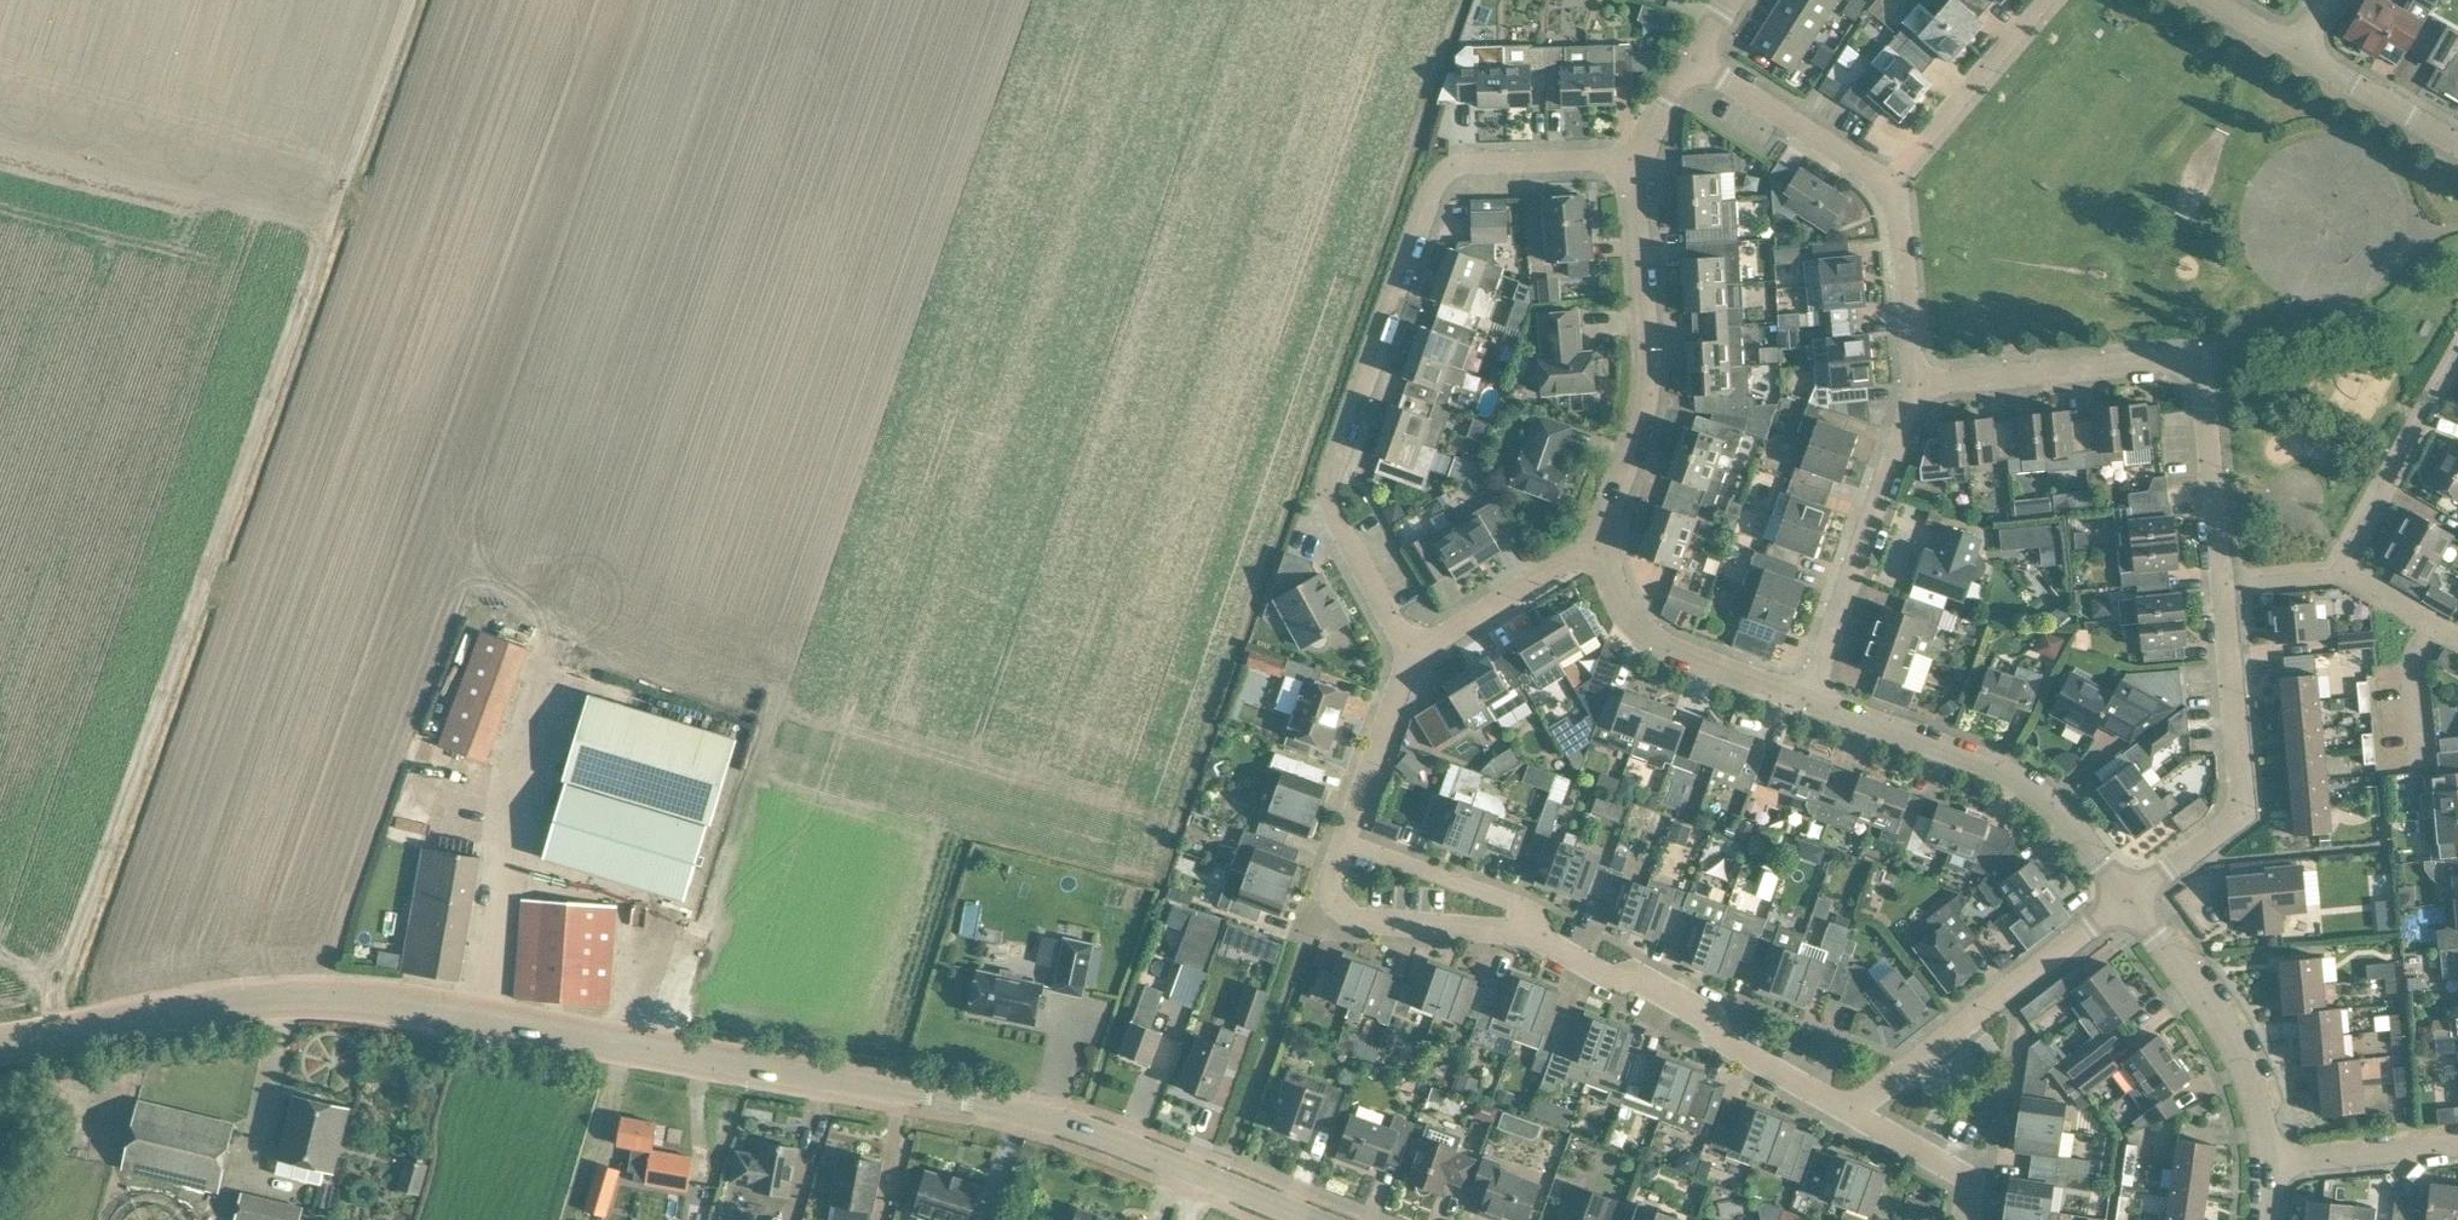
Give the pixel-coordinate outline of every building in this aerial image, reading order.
[(1824,22),(1789,0),(1781,0),(1768,21),(1808,47),(1824,22)] [(1838,0),(1789,0),(1824,22),(1838,0)] [(1867,2),(1863,0),(1852,0),(1849,4),(1861,11),(1867,2)] [(1935,16),(1967,44),(1984,25),(1977,20),(1986,10),(1975,0),(1931,0),(1931,1),(1932,4),(1933,7),(1936,10),(1938,13),(1935,16)] [(1986,9),(1994,0),(1975,0),(1986,9)] [(2407,13),(2396,7),(2393,13),(2371,0),(2366,0),(2346,35),(2378,53),(2387,37),(2407,49),(2422,22),(2423,23),(2437,0),(2414,0),(2407,13)] [(1855,20),(1861,11),(1849,4),(1843,13),(1855,20)] [(1967,44),(1935,16),(1934,17),(1920,4),(1903,23),(1906,26),(1897,35),(1930,64),(1939,54),(1950,63),(1967,44)] [(1667,30),(1672,16),(1659,11),(1653,25),(1667,30)] [(2457,97),(2457,30),(2433,16),(2427,26),(2423,32),(2411,53),(2443,71),(2434,86),(2426,82),(2425,83),(2456,101),(2457,97)] [(1792,72),(1808,47),(1768,21),(1752,46),(1792,72)] [(1921,74),(1930,64),(1897,35),(1888,46),(1900,57),(1884,75),(1916,103),(1933,84),(1921,74)] [(1652,41),(1651,60),(1669,61),(1670,43),(1652,41)] [(1829,60),(1835,51),(1824,44),(1818,53),(1829,60)] [(1546,76),(1545,48),(1533,48),(1533,45),(1504,46),(1505,107),(1532,106),(1531,77),(1546,76)] [(1478,108),(1505,107),(1504,46),(1473,47),(1473,55),(1461,56),(1461,71),(1462,96),(1463,95),(1463,89),(1478,89),(1478,108)] [(1587,47),(1589,105),(1615,104),(1615,89),(1633,88),(1632,46),(1587,47)] [(1562,105),(1589,105),(1587,47),(1545,48),(1546,76),(1561,76),(1562,105)] [(1824,69),(1829,60),(1818,53),(1812,62),(1824,69)] [(1916,103),(1884,75),(1884,76),(1871,65),(1840,101),(1873,122),(1885,109),(1900,122),(1916,103)] [(1680,202),(1721,200),(1735,199),(1733,172),(1734,172),(1733,153),(1682,155),(1683,157),(1691,156),(1692,175),(1678,176),(1680,202)] [(1775,167),(1771,174),(1773,214),(1781,214),(1786,205),(1826,231),(1833,221),(1839,226),(1848,212),(1841,208),(1847,198),(1800,169),(1797,174),(1778,162),(1775,167)] [(1770,189),(1754,190),(1756,222),(1771,221),(1770,189)] [(1583,196),(1543,199),(1548,262),(1592,258),(1590,237),(1586,237),(1583,196)] [(1474,199),(1471,199),(1471,212),(1506,211),(1506,198),(1474,199)] [(1711,242),(1739,241),(1737,200),(1721,201),(1721,200),(1680,202),(1681,229),(1710,228),(1711,242)] [(1440,273),(1478,287),(1491,292),(1500,266),(1487,262),(1494,242),(1507,242),(1506,211),(1471,212),(1472,244),(1459,241),(1456,251),(1449,248),(1440,273)] [(1787,242),(1787,230),(1758,230),(1758,243),(1787,242)] [(1684,286),(1739,283),(1741,283),(1739,241),(1711,242),(1696,243),(1697,258),(1683,259),(1684,286)] [(1807,286),(1863,280),(1861,255),(1849,257),(1847,242),(1812,246),(1814,260),(1805,261),(1807,286)] [(1478,287),(1440,273),(1431,299),(1442,302),(1437,316),(1477,331),(1491,292),(1478,287)] [(1746,299),(1758,299),(1758,274),(1746,274),(1746,299)] [(1558,280),(1537,281),(1538,301),(1560,300),(1558,280)] [(1820,325),(1854,321),(1853,307),(1866,306),(1863,280),(1807,286),(1810,313),(1819,312),(1820,325)] [(1702,326),(1741,324),(1739,283),(1684,286),(1686,312),(1701,312),(1702,326)] [(1539,315),(1542,356),(1540,356),(1543,395),(1594,391),(1590,352),(1581,353),(1577,312),(1539,315)] [(1471,346),(1477,331),(1437,316),(1432,331),(1421,327),(1412,352),(1450,365),(1458,341),(1471,346)] [(1814,365),(1871,359),(1868,335),(1855,336),(1854,321),(1820,325),(1821,338),(1813,339),(1814,365)] [(1689,369),(1743,366),(1741,324),(1702,326),(1703,341),(1687,342),(1689,369)] [(1450,365),(1412,352),(1403,377),(1409,379),(1403,393),(1447,408),(1455,386),(1462,385),(1463,382),(1467,372),(1450,365)] [(1809,402),(1830,409),(1829,403),(1841,403),(1865,400),(1863,386),(1874,385),(1871,359),(1814,365),(1815,383),(1815,386),(1809,402)] [(1747,365),(1743,366),(1689,369),(1690,396),(1712,394),(1713,413),(1756,419),(1755,397),(1749,397),(1747,365)] [(1393,405),(1384,430),(1437,449),(1451,410),(1447,408),(1403,393),(1399,407),(1393,405)] [(1850,416),(1830,409),(1809,402),(1796,439),(1809,444),(1849,458),(1858,434),(1845,430),(1850,416)] [(2119,406),(2124,459),(2125,459),(2124,449),(2149,447),(2148,437),(2162,436),(2159,405),(2145,406),(2145,404),(2119,406)] [(2112,460),(2124,459),(2119,406),(2094,409),(2095,418),(2081,420),(2086,467),(2087,467),(2111,463),(2112,460)] [(2086,467),(2081,420),(2069,421),(2068,411),(2042,414),(2047,470),(2086,467)] [(2011,473),(2047,470),(2042,414),(2017,416),(2018,419),(2004,420),(2007,460),(2010,460),(2011,473)] [(1571,427),(1539,416),(1525,454),(1523,453),(1511,485),(1557,501),(1568,469),(1557,465),(1571,427)] [(1677,452),(1716,466),(1720,453),(1734,458),(1744,431),(1727,426),(1704,418),(1699,431),(1686,427),(1677,452)] [(2007,460),(2004,420),(1991,421),(1991,418),(1965,421),(1970,463),(2007,460)] [(1972,473),(1970,463),(1965,421),(1940,423),(1942,438),(1928,439),(1920,468),(1921,481),(1950,478),(1952,477),(1957,483),(1966,482),(1972,473)] [(1437,450),(1437,449),(1384,430),(1375,455),(1381,458),(1375,473),(1423,490),(1432,464),(1417,458),(1422,445),(1437,450)] [(2457,440),(2442,467),(2440,465),(2429,484),(2457,501),(2457,440)] [(1841,482),(1849,458),(1809,444),(1801,467),(1796,465),(1791,479),(1827,493),(1832,479),(1841,482)] [(1716,467),(1716,466),(1677,452),(1668,477),(1682,482),(1677,496),(1701,505),(1713,509),(1726,471),(1716,467)] [(2129,506),(2168,503),(2166,476),(2153,477),(2147,493),(2128,494),(2129,506)] [(1822,506),(1827,493),(1791,479),(1786,494),(1781,492),(1772,515),(1783,519),(1823,533),(1831,509),(1822,506)] [(2085,490),(2074,491),(2076,509),(2087,507),(2085,490)] [(1751,518),(1763,523),(1772,499),(1760,494),(1751,518)] [(1696,519),(1701,505),(1677,496),(1672,510),(1658,505),(1649,530),(1688,544),(1697,519),(1696,519)] [(1431,512),(1438,514),(1445,510),(1438,498),(1427,505),(1431,512)] [(1742,501),(1734,498),(1727,502),(1724,510),(1737,514),(1742,501)] [(1457,530),(1479,565),(1501,551),(1492,535),(1512,523),(1497,499),(1455,525),(1458,530),(1457,530)] [(1404,514),(1398,502),(1385,510),(1392,521),(1404,514)] [(2121,547),(2175,542),(2173,517),(2171,517),(2170,503),(2168,504),(2168,503),(2129,506),(2130,508),(2114,509),(2116,533),(2120,533),(2121,547)] [(1927,522),(1939,526),(1944,511),(1932,507),(1927,522)] [(2394,534),(2439,560),(2453,535),(2409,509),(2394,534)] [(1720,523),(1733,527),(1737,515),(1725,511),(1720,523)] [(1783,519),(1772,515),(1763,538),(1769,540),(1765,554),(1797,566),(1802,552),(1814,557),(1823,533),(1783,519)] [(2059,524),(2000,530),(2002,550),(2041,546),(2043,566),(2063,564),(2059,524)] [(1915,583),(1916,583),(1911,597),(1943,609),(1948,594),(1963,599),(1969,581),(1978,579),(1984,575),(1986,567),(1985,561),(1976,552),(1980,539),(1945,526),(1935,553),(1926,550),(1915,583)] [(1456,579),(1479,565),(1457,530),(1445,538),(1442,533),(1432,531),(1428,534),(1405,548),(1429,587),(1452,573),(1456,579)] [(1679,570),(1688,544),(1649,530),(1640,556),(1679,570)] [(2439,560),(2394,534),(2380,560),(2429,587),(2434,590),(2441,585),(2437,573),(2433,571),(2440,560),(2439,560)] [(2137,585),(2169,581),(2168,568),(2178,567),(2175,542),(2121,547),(2121,548),(2119,548),(2123,587),(2137,585)] [(1286,551),(1278,574),(1272,594),(1278,596),(1275,597),(1303,647),(1309,643),(1312,647),(1316,648),(1321,648),(1325,646),(1328,642),(1329,637),(1327,633),(1347,622),(1360,645),(1361,645),(1321,574),(1319,575),(1314,565),(1314,561),(1286,551)] [(1797,566),(1765,554),(1765,555),(1755,551),(1750,566),(1751,566),(1743,589),(1796,608),(1804,584),(1792,580),(1797,566)] [(2141,623),(2183,619),(2180,594),(2170,595),(2169,581),(2137,585),(2141,623)] [(1705,598),(1672,586),(1666,604),(1699,615),(1705,598)] [(2429,587),(2422,600),(2451,617),(2457,605),(2457,604),(2434,590),(2429,587)] [(1796,608),(1743,589),(1740,588),(1735,592),(1731,599),(1730,606),(1731,615),(1742,618),(1738,629),(1777,643),(1781,629),(1788,631),(1796,608)] [(1873,638),(1913,652),(1938,660),(1944,642),(1933,638),(1944,609),(1943,609),(1911,597),(1907,596),(1901,614),(1884,608),(1873,638)] [(2093,618),(2111,616),(2109,597),(2091,600),(2093,618)] [(2276,642),(2329,637),(2328,621),(2316,622),(2314,603),(2273,607),(2276,642)] [(1537,627),(1558,662),(1581,648),(1580,646),(1597,636),(1580,609),(1564,619),(1560,613),(1537,627)] [(2183,619),(2141,623),(2144,662),(2185,658),(2184,645),(2185,644),(2183,619)] [(509,754),(546,637),(495,621),(458,738),(509,754)] [(1557,663),(1558,662),(1537,627),(1514,641),(1517,646),(1505,654),(1523,684),(1533,678),(1540,690),(1565,676),(1557,663)] [(2340,651),(2374,648),(2372,630),(2339,633),(2340,651)] [(2066,640),(2044,632),(2036,652),(2058,661),(2066,640)] [(1901,687),(1913,652),(1873,638),(1863,667),(1880,673),(1872,696),(1908,709),(1915,692),(1901,687)] [(1288,661),(1252,648),(1246,665),(1268,673),(1271,665),(1285,670),(1288,661)] [(1597,726),(1609,692),(1621,657),(1620,655),(1604,650),(1596,673),(1594,678),(1575,690),(1597,726)] [(2442,650),(2437,659),(2450,667),(2455,658),(2442,650)] [(2365,652),(2330,655),(2332,668),(2353,666),(2354,678),(2367,676),(2365,652)] [(2282,705),(2319,701),(2319,699),(2333,698),(2331,674),(2316,675),(2314,653),(2284,656),(2286,677),(2280,678),(2282,705)] [(1518,687),(1523,684),(1505,654),(1492,662),(1489,657),(1466,671),(1496,720),(1523,703),(1525,698),(1518,687)] [(1289,659),(1288,661),(1285,670),(1283,674),(1306,682),(1287,734),(1328,748),(1348,693),(1316,682),(1320,670),(1289,659)] [(2126,674),(2114,696),(2087,682),(2091,674),(2076,666),(2071,675),(2067,673),(2051,706),(2086,723),(2083,729),(2093,734),(2108,706),(2119,713),(2115,716),(2133,740),(2183,702),(2180,669),(2126,674)] [(1989,669),(1983,685),(1975,708),(2010,720),(2014,707),(2030,712),(2043,675),(2019,667),(2015,679),(1989,669)] [(1495,720),(1496,720),(1466,671),(1443,685),(1449,695),(1434,705),(1453,737),(1469,727),(1471,730),(1475,731),(1495,719),(1495,720)] [(2375,673),(2376,702),(2387,702),(2386,673),(2375,673)] [(2358,697),(2369,696),(2368,681),(2357,682),(2358,697)] [(1631,753),(1650,700),(1625,690),(1623,697),(1609,692),(1597,726),(1592,742),(1615,749),(1616,747),(1631,753)] [(735,739),(589,695),(563,782),(566,783),(543,858),(685,901),(708,825),(709,826),(735,739)] [(2369,696),(2358,697),(2360,712),(2370,711),(2369,696)] [(1953,698),(1939,708),(1945,717),(1959,707),(1953,698)] [(1672,764),(1686,725),(1672,720),(1676,709),(1650,700),(1631,753),(1632,753),(1630,759),(1656,768),(1659,759),(1672,764)] [(2285,731),(2321,727),(2319,701),(2282,705),(2285,731)] [(2117,812),(2150,787),(2140,775),(2151,766),(2146,759),(2180,734),(2189,732),(2187,705),(2168,719),(2131,747),(2124,753),(2131,762),(2098,787),(2117,812)] [(1597,726),(1589,714),(1570,725),(1582,747),(1588,740),(1592,742),(1597,726)] [(1715,766),(1729,728),(1703,719),(1699,730),(1686,725),(1672,764),(1698,773),(1702,761),(1715,766)] [(2287,757),(2324,753),(2321,727),(2285,731),(2287,757)] [(1759,768),(1763,755),(1766,748),(1752,743),(1754,737),(1729,728),(1715,766),(1711,779),(1750,793),(1754,779),(1759,768)] [(2364,749),(2374,748),(2372,733),(2362,734),(2364,749)] [(1340,769),(1343,760),(1298,744),(1295,753),(1340,769)] [(1425,744),(1418,755),(1436,767),(1443,755),(1425,744)] [(1793,795),(1807,756),(1782,747),(1777,760),(1763,755),(1759,768),(1754,779),(1768,784),(1768,786),(1793,795)] [(2374,748),(2364,749),(2365,764),(2376,764),(2374,748)] [(1395,764),(1413,778),(1424,763),(1407,749),(1395,764)] [(2438,752),(2439,769),(2457,767),(2457,750),(2438,752)] [(1285,772),(1277,797),(1316,811),(1319,804),(1323,806),(1329,790),(1324,789),(1325,786),(1317,783),(1322,769),(1276,753),(1271,768),(1285,772)] [(2290,783),(2326,779),(2324,753),(2287,757),(2290,783)] [(1827,823),(1841,785),(1827,780),(1832,765),(1807,756),(1793,795),(1808,800),(1806,805),(1810,813),(1814,814),(1812,818),(1827,823)] [(1619,764),(1616,780),(1639,784),(1642,769),(1619,764)] [(1451,845),(1458,847),(1478,790),(1484,774),(1461,766),(1449,798),(1434,792),(1422,824),(1436,829),(1432,838),(1435,839),(1434,843),(1449,849),(1451,845)] [(2457,815),(2457,772),(2425,776),(2426,793),(2420,794),(2422,818),(2457,815)] [(1537,827),(1552,832),(1570,780),(1556,775),(1537,827)] [(1871,823),(1885,784),(1860,775),(1855,790),(1841,785),(1827,823),(1852,832),(1857,818),(1871,823)] [(2292,809),(2329,805),(2326,779),(2290,783),(2292,809)] [(1911,836),(1919,814),(1905,809),(1911,793),(1885,784),(1871,823),(1884,828),(1880,840),(1906,848),(1910,836),(1911,836)] [(2368,802),(2379,801),(2377,785),(2367,786),(2368,802)] [(2150,787),(2117,812),(2136,837),(2169,813),(2169,812),(2179,804),(2170,792),(2160,800),(2150,787)] [(1478,790),(1458,847),(1465,850),(1463,854),(1479,860),(1481,855),(1483,856),(1487,847),(1515,857),(1525,829),(1505,821),(1507,815),(1506,809),(1502,801),(1498,797),(1478,790)] [(2210,808),(2200,796),(2171,818),(2182,832),(2205,816),(2210,808)] [(1261,820),(1256,834),(1285,844),(1289,831),(1307,837),(1308,834),(1313,835),(1318,820),(1314,818),(1316,811),(1277,797),(1268,822),(1261,820)] [(2379,801),(2368,802),(2370,816),(2380,815),(2379,801)] [(1933,858),(1937,847),(1950,852),(1964,812),(1938,803),(1933,819),(1919,814),(1911,836),(1907,849),(1933,858)] [(2329,805),(2292,809),(2295,836),(2319,833),(2331,832),(2329,805)] [(1988,873),(2005,850),(1982,841),(1989,821),(1964,812),(1950,852),(1975,861),(1972,867),(1988,873)] [(2422,818),(2424,843),(2431,842),(2433,860),(2457,857),(2457,815),(2422,818)] [(1755,825),(1742,820),(1734,841),(1748,846),(1755,825)] [(1245,830),(1232,868),(1248,874),(1289,889),(1291,882),(1296,883),(1301,868),(1297,866),(1298,863),(1295,863),(1300,849),(1285,844),(1256,834),(1245,830)] [(1553,885),(1560,888),(1573,847),(1577,837),(1564,833),(1560,842),(1548,837),(1535,879),(1537,880),(1536,884),(1551,890),(1553,885)] [(1600,897),(1610,868),(1597,863),(1600,856),(1574,847),(1560,888),(1567,890),(1565,895),(1581,900),(1582,896),(1585,897),(1587,892),(1600,897)] [(424,849),(403,971),(459,980),(481,858),(424,849)] [(2014,907),(2047,882),(2031,860),(2020,869),(2005,850),(1988,873),(1978,887),(1994,907),(2006,897),(2014,907)] [(1632,928),(1647,887),(1623,878),(1624,873),(1623,873),(1628,858),(1617,854),(1612,869),(1610,868),(1600,897),(1613,901),(1607,919),(1610,920),(1608,925),(1624,930),(1625,926),(1632,928)] [(2455,903),(2457,902),(2457,857),(2433,860),(2424,861),(2425,870),(2431,878),(2438,884),(2448,888),(2453,887),(2455,903)] [(2306,913),(2304,890),(2302,866),(2265,869),(2266,875),(2227,879),(2231,912),(2246,911),(2248,935),(2285,931),(2284,915),(2306,913)] [(1248,874),(1232,868),(1219,906),(1229,910),(1228,911),(1257,921),(1262,908),(1279,914),(1281,911),(1285,913),(1291,898),(1286,896),(1289,889),(1248,874)] [(2047,882),(2014,907),(2022,917),(2009,927),(2027,950),(2061,924),(2052,912),(2064,903),(2047,882)] [(1673,935),(1688,892),(1675,887),(1671,896),(1647,887),(1632,928),(1640,931),(1638,935),(1653,941),(1655,936),(1658,937),(1660,931),(1673,935)] [(1192,904),(1195,895),(1170,888),(1168,896),(1192,904)] [(1699,964),(1706,967),(1727,906),(1703,898),(1688,892),(1673,935),(1668,949),(1682,954),(1681,958),(1684,959),(1682,963),(1697,968),(1699,964)] [(1958,914),(1970,899),(1959,894),(1927,920),(1935,931),(1914,947),(1948,990),(1956,984),(1960,984),(1968,978),(1968,974),(1977,968),(1963,950),(1977,938),(1958,914)] [(545,902),(522,901),(517,973),(514,997),(609,1005),(612,981),(617,905),(545,902)] [(2440,949),(2452,948),(2457,947),(2457,902),(2455,903),(2444,904),(2447,928),(2437,929),(2439,949),(2440,949)] [(1751,963),(1766,920),(1727,906),(1706,967),(1713,969),(1712,974),(1727,979),(1729,975),(1732,976),(1738,958),(1751,963)] [(2417,906),(2398,908),(2402,952),(2421,951),(2417,906)] [(1188,912),(1173,907),(1168,921),(1184,926),(1188,912)] [(1193,914),(1175,961),(1203,971),(1220,924),(1193,914)] [(1784,995),(1802,942),(1801,942),(1803,934),(1766,921),(1767,920),(1766,920),(1751,963),(1764,968),(1758,985),(1784,995)] [(1802,942),(1784,995),(1809,1004),(1815,986),(1828,991),(1851,929),(1830,921),(1820,949),(1802,942)] [(1233,925),(1227,942),(1262,955),(1263,952),(1280,958),(1285,944),(1268,938),(1233,925)] [(1065,938),(1054,990),(1082,997),(1094,944),(1065,938)] [(2457,976),(2457,947),(2452,948),(2440,949),(2443,977),(2457,976)] [(1999,952),(1992,958),(2000,968),(2001,970),(2014,960),(2009,954),(1999,952)] [(1351,1006),(1366,965),(1340,956),(1334,973),(1321,969),(1310,997),(1325,1003),(1327,997),(1351,1006)] [(2281,987),(2323,984),(2321,957),(2303,959),(2279,961),(2281,987)] [(1436,1013),(1451,972),(1425,962),(1416,988),(1403,983),(1393,1012),(1407,1017),(1412,1004),(1436,1013)] [(2385,978),(2395,977),(2393,962),(2384,963),(2385,978)] [(1211,990),(1220,967),(1210,963),(1201,986),(1211,990)] [(1917,973),(1905,982),(1896,969),(1878,983),(1866,968),(1853,963),(1840,1001),(1860,1009),(1872,999),(1896,1030),(1926,1008),(1923,1004),(1934,995),(1917,973)] [(2072,1008),(2080,1019),(2088,1012),(2124,985),(2108,964),(2072,991),(2080,1001),(2072,1008)] [(1393,1012),(1403,983),(1390,979),(1391,974),(1366,965),(1351,1006),(1347,1017),(1359,1021),(1363,1010),(1377,1015),(1380,1022),(1388,1024),(1393,1012)] [(1002,968),(1000,975),(979,971),(970,1012),(1034,1026),(1043,985),(1022,980),(1024,973),(1002,968)] [(1478,1019),(1488,990),(1475,985),(1476,981),(1451,972),(1436,1013),(1462,1022),(1465,1014),(1478,1019)] [(1514,1039),(1534,983),(1508,974),(1501,995),(1488,990),(1478,1019),(1476,1026),(1514,1039)] [(2395,977),(2385,978),(2387,993),(2396,992),(2395,977)] [(2420,980),(2409,981),(2411,996),(2422,995),(2420,980)] [(1556,1043),(1566,1015),(1553,1010),(1559,992),(1534,983),(1514,1039),(1539,1048),(1536,1055),(1549,1060),(1555,1043),(1556,1043)] [(1146,984),(1129,1031),(1121,1054),(1150,1065),(1159,1042),(1162,1033),(1151,1028),(1164,991),(1161,990),(1146,984)] [(2298,1013),(2340,1009),(2340,1007),(2325,1009),(2323,984),(2281,987),(2284,1014),(2298,1013)] [(2094,1038),(2061,1063),(2073,1079),(2107,1053),(2107,1052),(2120,1043),(2110,1030),(2122,1021),(2141,1007),(2124,985),(2088,1012),(2080,1019),(2079,1020),(2094,1038)] [(1254,1028),(1267,993),(1249,987),(1236,1022),(1254,1028)] [(2029,1003),(2020,1010),(2030,1023),(2039,1016),(2029,1003)] [(2457,1035),(2457,1006),(2449,1016),(2452,1036),(2457,1035)] [(2300,1039),(2342,1035),(2340,1009),(2298,1013),(2300,1039)] [(2390,1031),(2400,1030),(2398,1014),(2389,1015),(2390,1031)] [(1587,1080),(1607,1024),(1581,1015),(1580,1019),(1566,1015),(1556,1043),(1555,1043),(1549,1060),(1540,1084),(1556,1089),(1558,1080),(1569,1074),(1587,1080)] [(1621,1105),(1639,1055),(1626,1050),(1632,1033),(1607,1024),(1587,1080),(1609,1088),(1605,1099),(1621,1105)] [(1238,1033),(1222,1027),(1216,1044),(1198,1037),(1180,1085),(1214,1098),(1238,1033)] [(2400,1030),(2390,1031),(2392,1045),(2401,1044),(2400,1030)] [(2139,1084),(2175,1056),(2158,1035),(2139,1050),(2122,1062),(2139,1084)] [(2303,1065),(2317,1064),(2359,1060),(2359,1058),(2344,1059),(2342,1035),(2300,1039),(2303,1065)] [(2452,1036),(2435,1037),(2436,1053),(2457,1051),(2457,1035),(2452,1036)] [(2079,1086),(2073,1079),(2061,1063),(2060,1062),(2042,1038),(2029,1047),(2025,1077),(2038,1079),(2050,1070),(2068,1095),(2079,1086)] [(2407,1061),(2406,1048),(2382,1048),(2382,1062),(2407,1061)] [(2073,1079),(2079,1086),(2085,1094),(2119,1068),(2107,1053),(2073,1079)] [(1660,1119),(1680,1064),(1654,1055),(1652,1060),(1639,1055),(1621,1105),(1614,1126),(1629,1131),(1634,1116),(1631,1115),(1633,1109),(1660,1119)] [(2175,1056),(2139,1084),(2129,1091),(2145,1113),(2132,1122),(2139,1131),(2151,1125),(2182,1111),(2181,1110),(2174,1113),(2164,1099),(2191,1078),(2175,1056)] [(2319,1090),(2361,1086),(2359,1060),(2317,1064),(2319,1090)] [(2444,1063),(2445,1080),(2457,1079),(2457,1064),(2457,1062),(2444,1063)] [(1680,1064),(1660,1119),(1661,1119),(1661,1120),(1700,1134),(1704,1120),(1713,1123),(1726,1085),(1704,1077),(1705,1074),(1680,1064)] [(2396,1083),(2405,1082),(2403,1066),(2394,1067),(2396,1083)] [(1343,1089),(1312,1078),(1289,1070),(1276,1107),(1280,1108),(1274,1127),(1291,1133),(1290,1135),(1307,1141),(1314,1122),(1329,1128),(1343,1089)] [(2405,1082),(2396,1083),(2397,1097),(2406,1096),(2405,1082)] [(2361,1086),(2319,1090),(2322,1116),(2364,1112),(2361,1086)] [(331,1172),(347,1108),(296,1096),(281,1159),(331,1172)] [(2018,1123),(2061,1130),(2065,1103),(2022,1097),(2018,1123)] [(1751,1165),(1754,1157),(1770,1115),(1744,1105),(1744,1107),(1727,1101),(1711,1145),(1728,1151),(1726,1156),(1751,1165)] [(139,1102),(134,1126),(123,1168),(218,1191),(234,1125),(139,1102)] [(2438,1124),(2457,1122),(2457,1107),(2437,1109),(2438,1124)] [(1504,1113),(1499,1127),(1509,1130),(1516,1127),(1519,1118),(1504,1113)] [(1816,1136),(1807,1132),(1794,1128),(1795,1124),(1770,1115),(1754,1157),(1779,1166),(1777,1174),(1800,1182),(1816,1136)] [(1357,1159),(1370,1163),(1384,1168),(1387,1162),(1400,1166),(1408,1144),(1416,1123),(1395,1116),(1390,1129),(1352,1116),(1337,1157),(1356,1164),(1357,1159)] [(622,1117),(618,1141),(617,1144),(633,1147),(628,1171),(635,1172),(633,1181),(687,1191),(693,1157),(653,1150),(658,1124),(622,1117)] [(2057,1155),(2061,1130),(2018,1123),(2014,1150),(2032,1153),(2030,1167),(2089,1175),(2091,1160),(2057,1155)] [(1417,1158),(1409,1180),(1417,1184),(1417,1188),(1420,1192),(1425,1194),(1429,1193),(1432,1189),(1441,1192),(1445,1179),(1468,1187),(1476,1164),(1477,1161),(1458,1154),(1455,1153),(1456,1148),(1460,1137),(1428,1126),(1425,1137),(1417,1158)] [(1566,1138),(1548,1129),(1540,1152),(1558,1158),(1566,1138)] [(2141,1135),(2140,1167),(2165,1168),(2166,1151),(2151,1151),(2152,1135),(2141,1135)] [(2173,1165),(2210,1171),(2214,1145),(2177,1139),(2173,1165)] [(753,1158),(754,1155),(738,1152),(732,1181),(756,1186),(755,1190),(789,1196),(798,1149),(764,1142),(761,1160),(753,1158)] [(2125,1157),(2136,1159),(2138,1145),(2127,1144),(2125,1157)] [(1801,1190),(1845,1206),(1859,1165),(1816,1149),(1801,1190)] [(407,1161),(398,1189),(419,1196),(428,1166),(421,1164),(424,1156),(415,1153),(412,1162),(407,1161)] [(882,1164),(847,1157),(840,1156),(831,1206),(874,1213),(882,1164)] [(2133,1175),(2136,1159),(2125,1157),(2123,1174),(2133,1175)] [(1480,1166),(1472,1189),(1487,1194),(1482,1207),(1516,1219),(1527,1219),(1534,1201),(1539,1185),(1497,1169),(1500,1163),(1483,1158),(1480,1166)] [(599,1165),(586,1211),(605,1217),(618,1170),(599,1165)] [(1859,1165),(1845,1206),(1871,1215),(1885,1174),(1859,1165)] [(2206,1198),(2210,1171),(2173,1165),(2170,1192),(2206,1198)] [(2087,1190),(2089,1175),(2030,1167),(2028,1181),(2010,1178),(2006,1205),(2049,1211),(2053,1185),(2087,1190)] [(979,1189),(963,1184),(964,1179),(944,1173),(943,1177),(927,1172),(914,1213),(936,1219),(969,1219),(979,1189)] [(1572,1184),(1565,1202),(1570,1203),(1563,1219),(1620,1219),(1626,1203),(1572,1184)] [(2457,1187),(2430,1184),(2427,1208),(2426,1219),(2454,1219),(2457,1187)] [(1933,1205),(1940,1207),(1944,1194),(1932,1190),(1929,1197),(1933,1205)] [(2206,1198),(2170,1192),(2166,1218),(2178,1219),(2203,1219),(2206,1198)] [(236,1217),(236,1219),(300,1219),(303,1208),(242,1193),(236,1217)] [(2393,1217),(2392,1219),(2410,1219),(2412,1195),(2396,1193),(2393,1217)] [(2117,1211),(2128,1212),(2130,1197),(2119,1195),(2117,1211)] [(2366,1218),(2367,1207),(2308,1201),(2306,1219),(2354,1219),(2366,1218)] [(1675,1219),(1676,1218),(1639,1205),(1634,1219),(1677,1219),(1675,1219)] [(2006,1205),(2003,1219),(2060,1219),(2061,1213),(2049,1211),(2006,1205)] [(1075,1219),(1109,1219),(1079,1209),(1075,1219)] [(2128,1212),(2117,1211),(2116,1219),(2127,1219),(2128,1212)]
